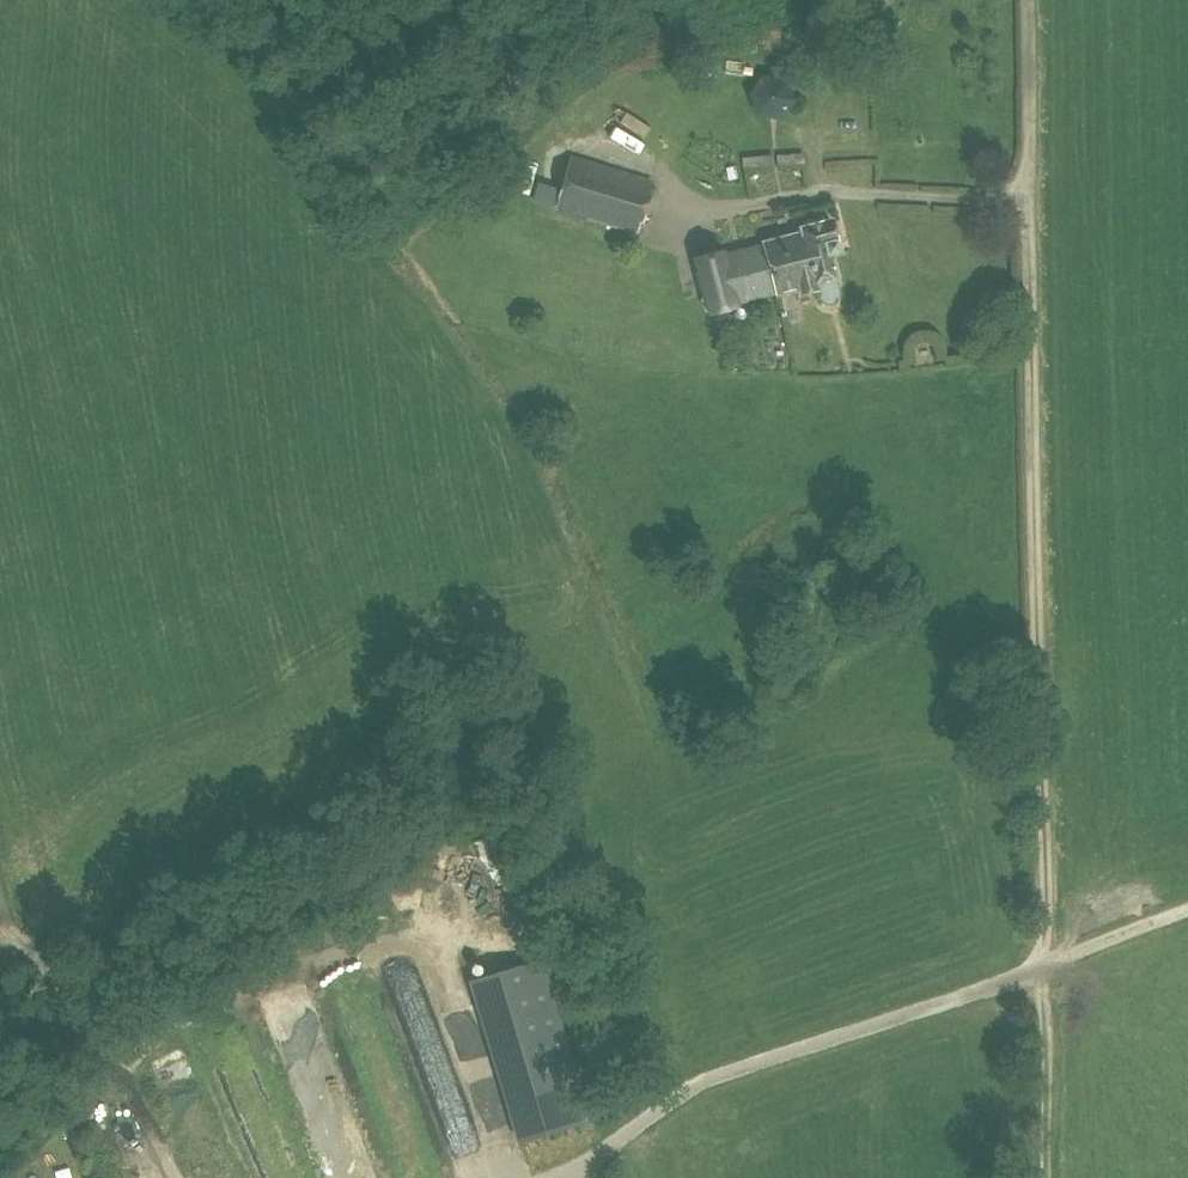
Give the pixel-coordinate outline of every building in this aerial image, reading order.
[(786,79),(765,77),(753,92),(760,114),(782,117),(794,99),(786,79)] [(611,168),(573,157),(559,207),(598,219),(611,168)] [(651,180),(612,169),(598,219),(637,231),(651,180)] [(766,242),(779,292),(779,294),(779,295),(802,288),(803,293),(819,288),(818,284),(838,278),(831,253),(838,251),(836,244),(838,242),(832,220),(825,222),(824,218),(809,223),(809,226),(802,228),(804,232),(766,242)] [(766,242),(698,260),(712,312),(738,305),(737,303),(779,292),(766,242)] [(490,973),(513,1135),(584,1125),(561,963),(490,973)] [(419,1042),(460,1040),(460,1052),(471,1051),(470,1020),(418,1023),(419,1042)]
